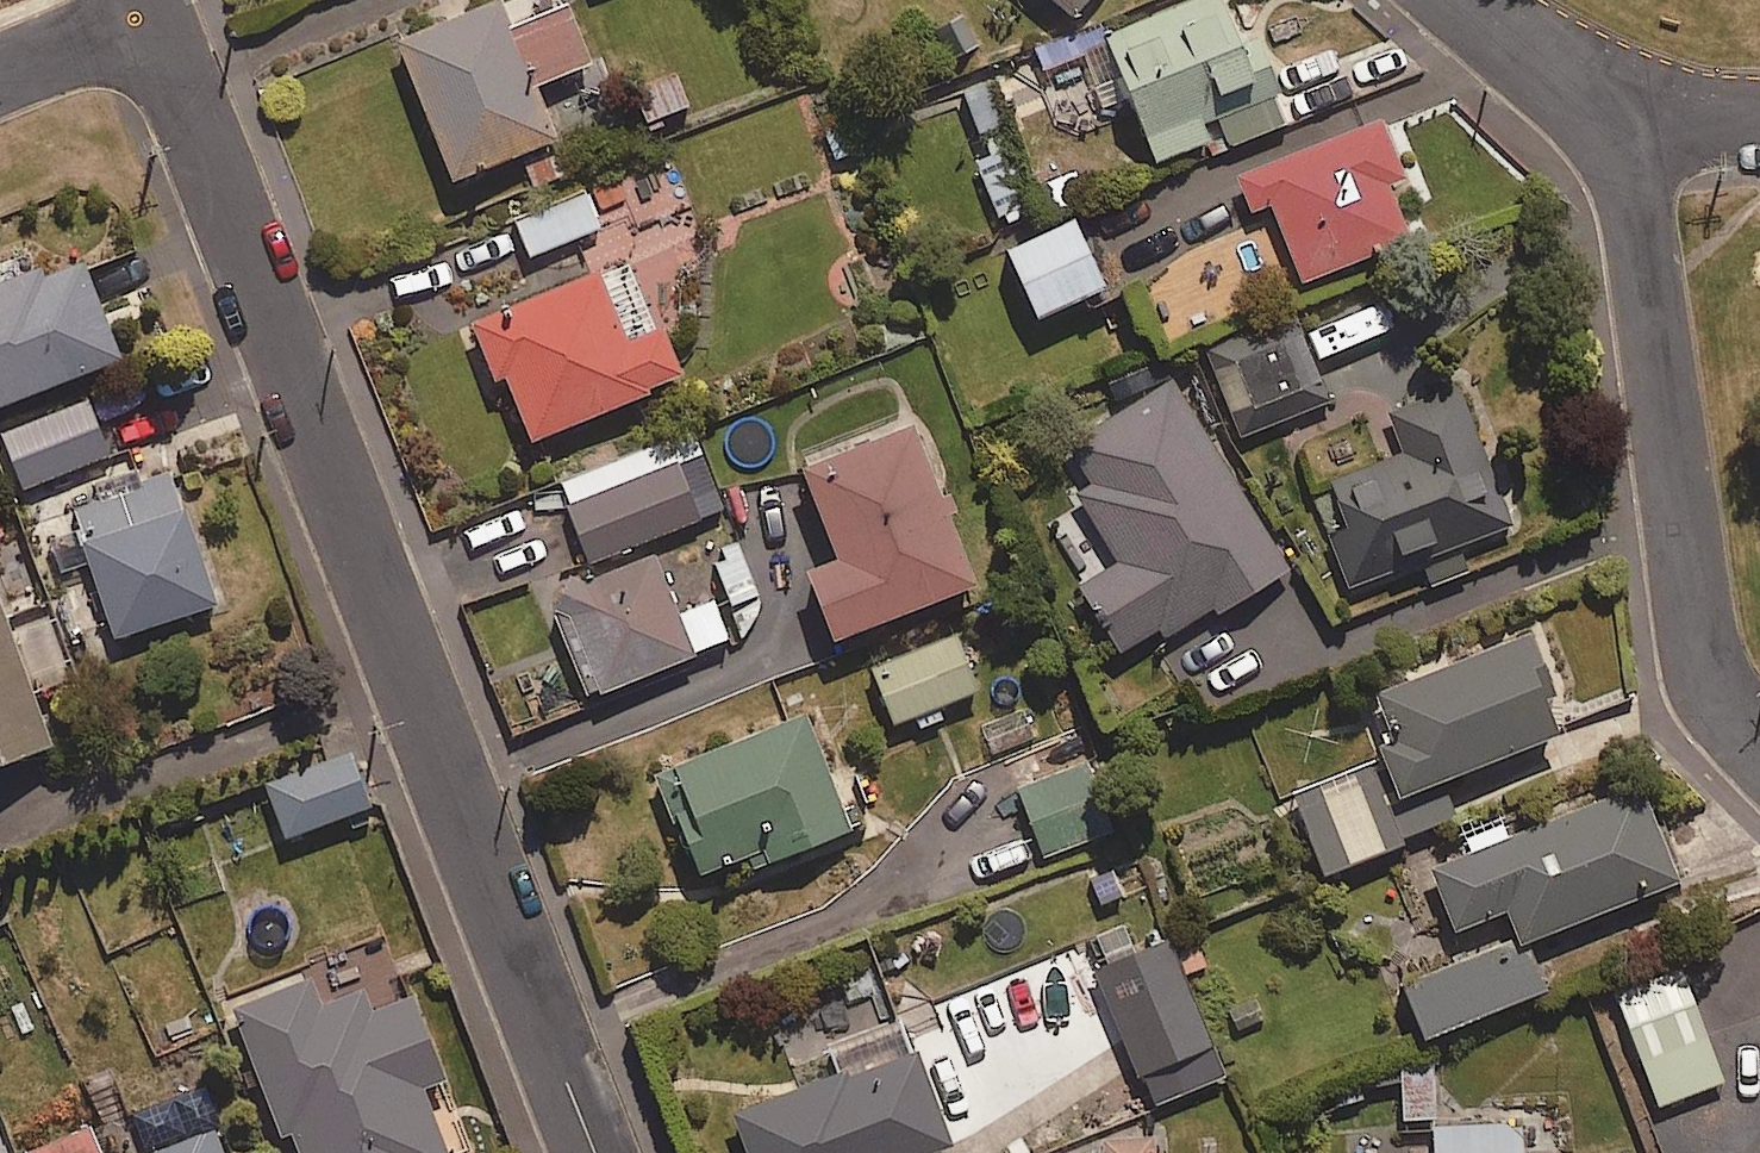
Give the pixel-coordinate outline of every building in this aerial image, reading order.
[(1079,19),(1096,0),(1057,0),(1079,19)] [(1248,51),(1227,0),(1204,0),(1085,48),(1109,108),(1135,98),(1162,165),(1227,138),(1232,149),(1292,124),(1261,46),(1248,51)] [(512,35),(500,6),(399,48),(457,185),(561,142),(539,90),(595,66),(571,9),(512,35)] [(688,107),(674,74),(633,91),(647,124),(688,107)] [(996,77),(957,93),(977,139),(1015,123),(996,77)] [(1392,188),(1412,180),(1389,120),(1242,178),(1253,206),(1272,198),(1306,285),(1413,243),(1392,188)] [(1032,190),(1013,133),(975,145),(994,203),(1032,190)] [(1078,170),(1037,188),(1051,219),(1091,201),(1078,170)] [(600,228),(584,191),(518,220),(534,257),(600,228)] [(1108,289),(1077,225),(1011,256),(1041,321),(1108,289)] [(88,267),(50,282),(42,263),(0,279),(0,413),(126,364),(88,267)] [(680,385),(629,263),(474,328),(498,386),(512,380),(538,444),(680,385)] [(1331,403),(1298,317),(1207,352),(1240,438),(1331,403)] [(1215,612),(1219,619),(1292,575),(1175,382),(1095,430),(1111,456),(1072,480),(1124,565),(1088,587),(1128,653),(1160,633),(1165,642),(1215,612)] [(1353,590),(1518,528),(1465,386),(1391,414),(1407,456),(1334,483),(1352,531),(1333,538),(1353,590)] [(19,490),(109,454),(89,403),(0,438),(0,442),(19,490)] [(981,590),(918,430),(810,472),(846,564),(816,576),(843,644),(981,590)] [(677,462),(669,441),(562,483),(594,564),(725,513),(702,453),(677,462)] [(147,485),(141,469),(67,495),(120,643),(220,607),(174,476),(147,485)] [(681,614),(656,558),(555,603),(599,701),(732,641),(714,600),(681,614)] [(56,752),(33,689),(74,674),(53,617),(12,632),(0,600),(0,773),(56,752)] [(980,691),(955,635),(873,672),(898,728),(980,691)] [(1414,749),(1289,797),(1321,879),(1459,826),(1444,786),(1568,738),(1530,639),(1392,692),(1414,749)] [(858,835),(811,717),(652,781),(695,887),(747,866),(751,878),(858,835)] [(1113,833),(1088,767),(1021,791),(1045,858),(1113,833)] [(1529,947),(1683,887),(1645,788),(1511,840),(1504,824),(1451,845),(1457,862),(1436,870),(1461,932),(1512,913),(1523,941),(1408,988),(1430,1042),(1548,995),(1529,947)] [(1141,952),(1125,920),(1081,941),(1149,1083),(1215,1051),(1163,942),(1141,952)] [(1686,965),(1613,992),(1657,1113),(1731,1086),(1686,965)] [(363,992),(324,1008),(308,969),(229,1000),(283,1136),(291,1133),(299,1152),(451,1152),(427,1093),(449,1084),(412,994),(371,1010),(363,992)] [(907,1016),(826,1047),(838,1079),(736,1118),(749,1152),(945,1152),(957,1148),(907,1016)] [(1437,1119),(1433,1068),(1400,1071),(1405,1121),(1437,1119)] [(91,1128),(27,1152),(101,1152),(91,1128)] [(1435,1131),(1436,1152),(1525,1152),(1524,1128),(1435,1131)] [(217,1134),(167,1152),(225,1152),(217,1134)] [(1156,1138),(1107,1142),(1108,1152),(1158,1152),(1156,1138)]
